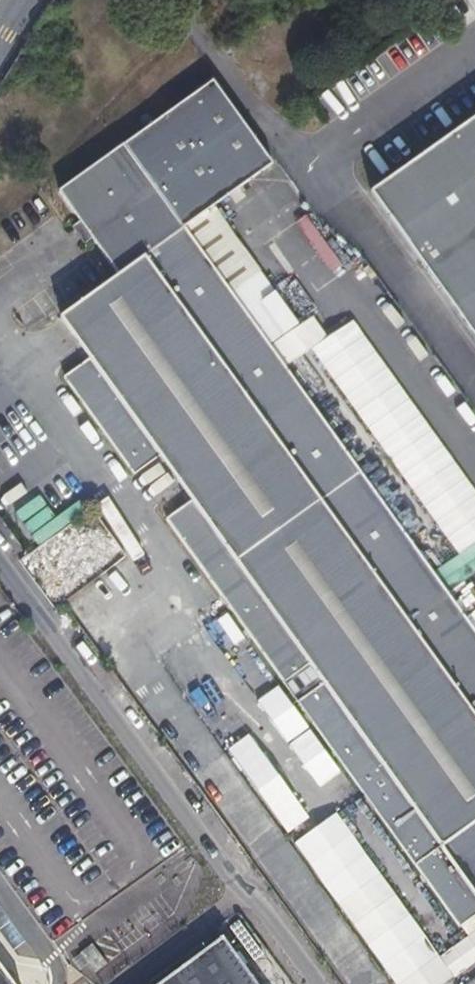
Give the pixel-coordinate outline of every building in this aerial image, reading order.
[(249,332),(176,235),(262,168),(209,92),(200,88),(50,202),(110,282),(51,326),(78,365),(54,385),(125,481),(148,461),(183,508),(160,527),(278,688),(303,670),(313,684),(290,704),(458,931),(474,920),(474,632),(249,332)] [(370,191),(474,344),(474,119),(370,191)] [(217,938),(155,983),(250,983),(217,938)]
